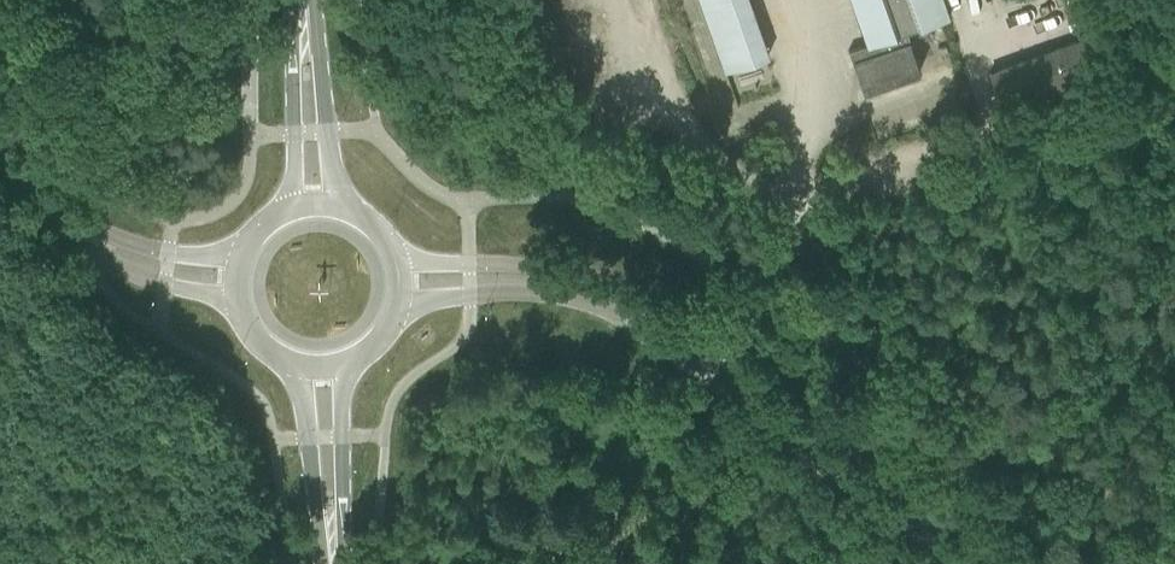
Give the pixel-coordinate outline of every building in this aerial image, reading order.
[(866,44),(847,50),(862,91),(920,70),(906,32),(948,17),(942,0),(850,0),(866,44)] [(759,31),(715,46),(724,71),(768,55),(759,31)] [(1061,46),(1074,83),(1110,70),(1098,34),(1061,46)]
